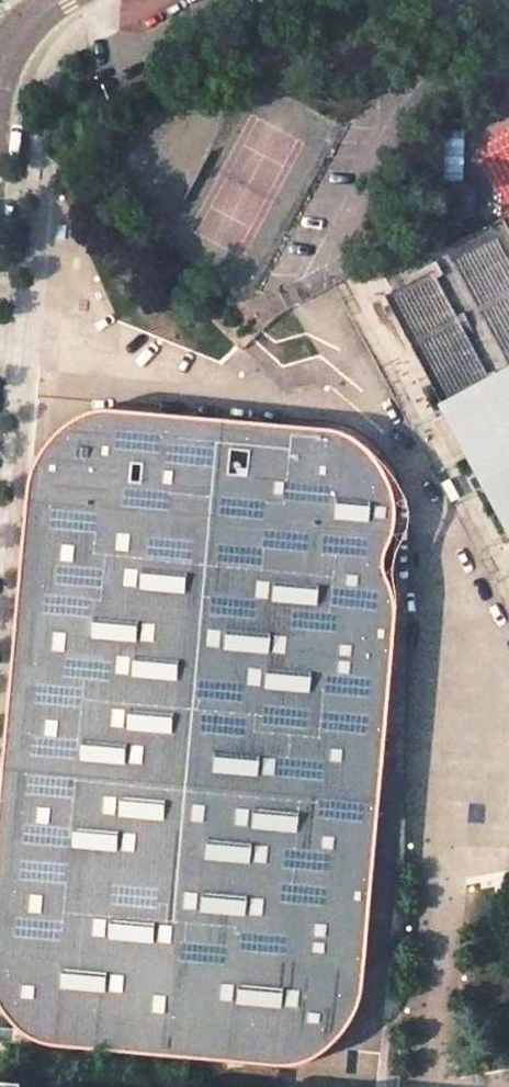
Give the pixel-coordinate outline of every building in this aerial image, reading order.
[(475,221),(477,183),(441,182),(439,219),(475,221)] [(508,514),(508,261),(497,238),(392,294),(430,366),(508,514)] [(29,487),(0,810),(0,1013),(7,1024),(24,1040),(37,1044),(62,1048),(288,1069),(307,1063),(327,1053),(338,1043),(349,1030),(357,1015),(363,998),(397,615),(398,580),(395,561),(398,541),(404,522),(400,493),(385,469),(362,444),(338,431),(103,411),(76,421),(60,431),(41,453),(29,487)]
